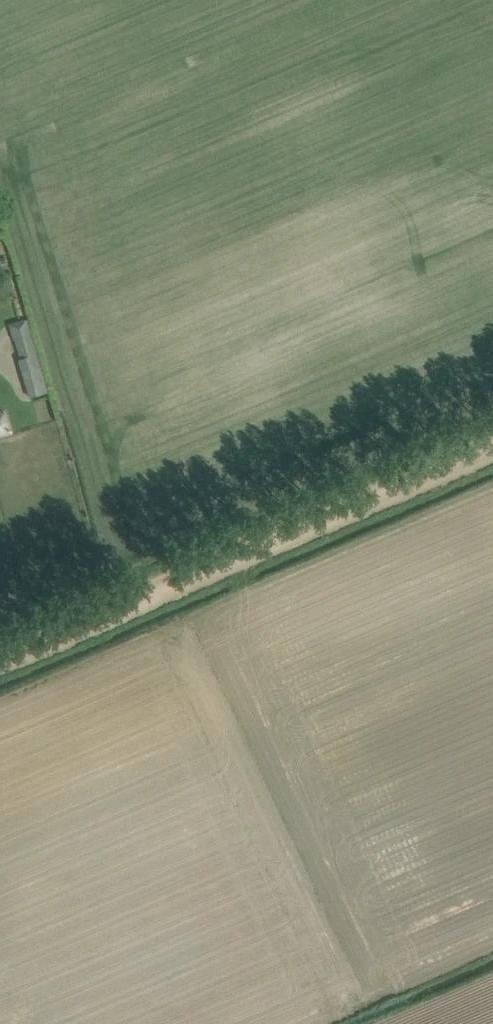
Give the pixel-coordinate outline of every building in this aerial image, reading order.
[(40,364),(31,336),(14,340),(20,359),(18,360),(21,372),(40,364)] [(0,408),(0,436),(12,433),(7,407),(0,408)]
